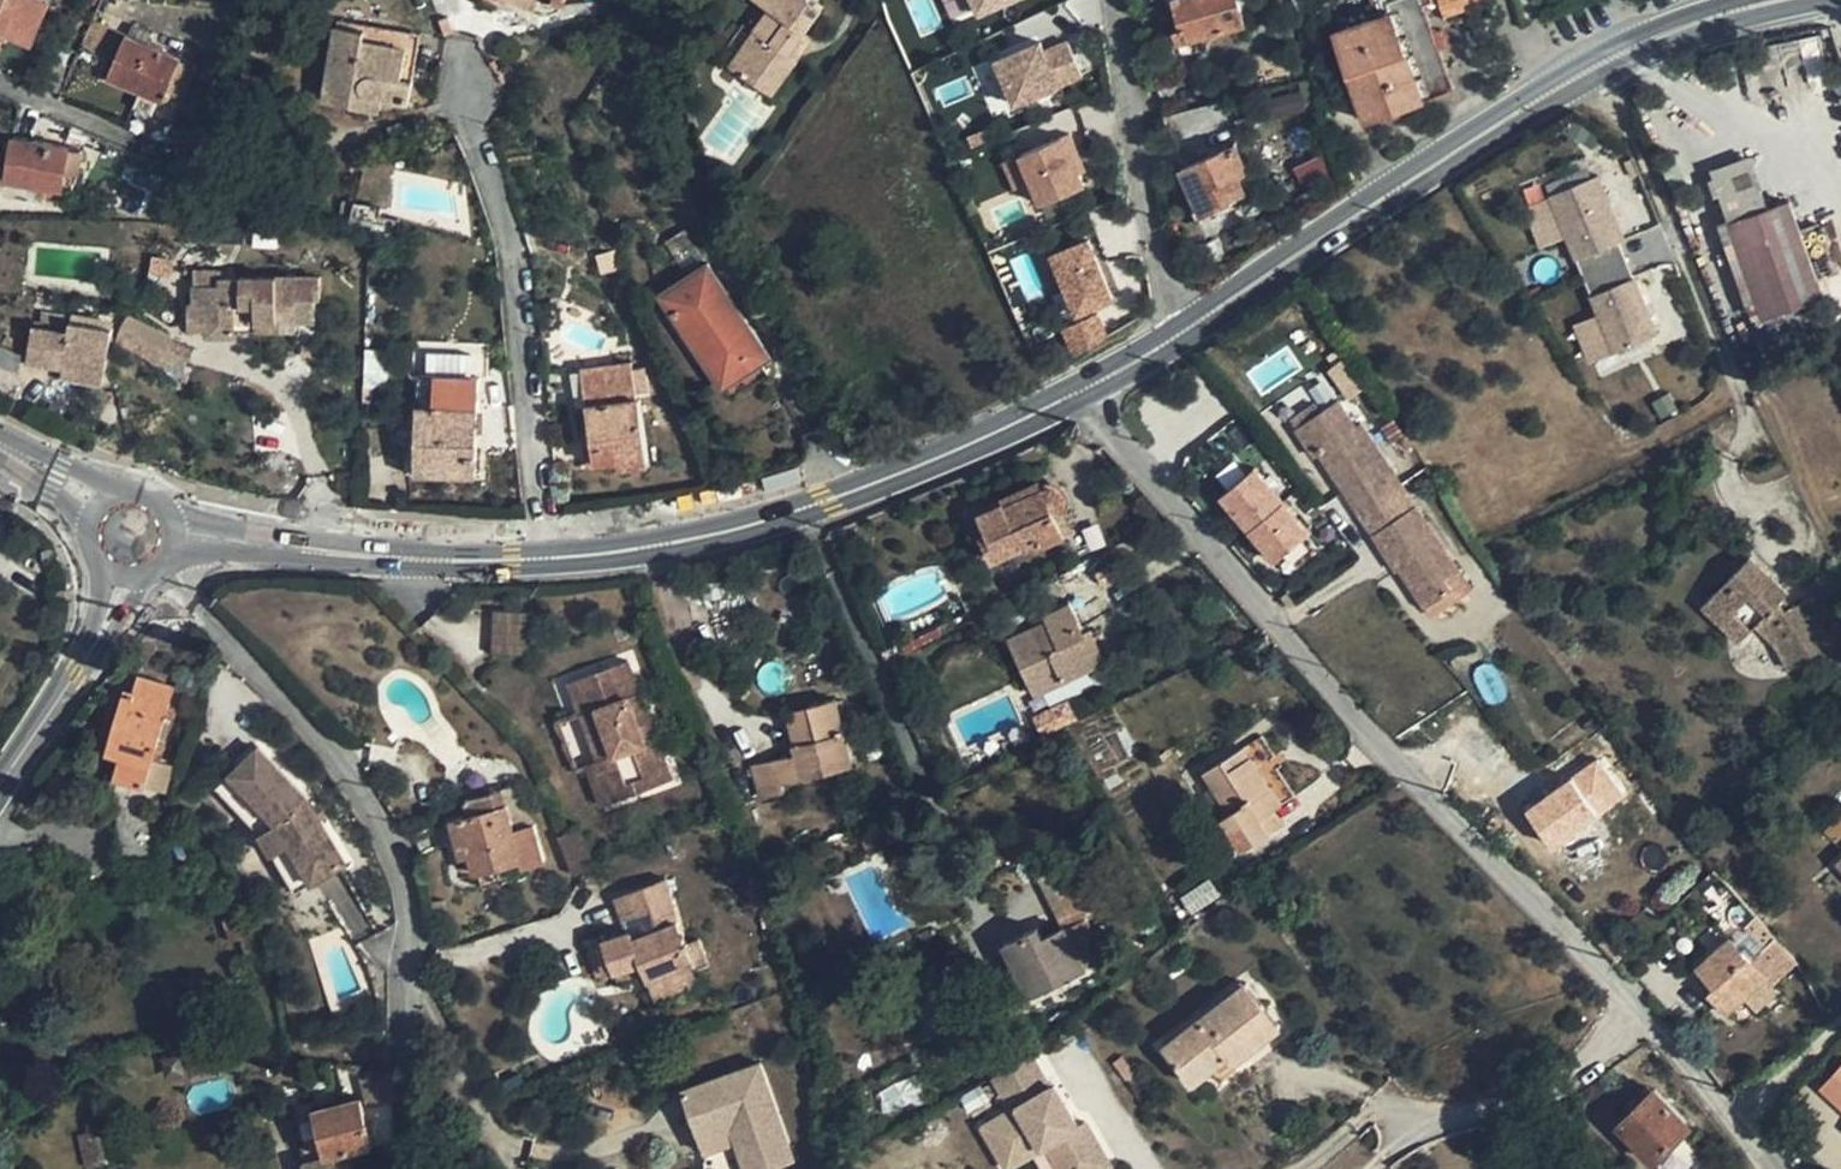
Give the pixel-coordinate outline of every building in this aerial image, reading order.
[(5,35),(7,30),(35,42),(53,0),(0,0),(0,33),(5,35)] [(807,33),(825,8),(814,0),(761,0),(772,8),(787,19),(771,41),(756,30),(731,65),(772,94),(798,59),(791,54),(807,33)] [(950,26),(1020,0),(941,0),(950,26)] [(1183,29),(1186,42),(1246,26),(1238,0),(1175,0),(1183,29)] [(1382,15),(1365,20),(1335,30),(1366,120),(1452,89),(1419,0),(1377,0),(1382,15)] [(1377,0),(1357,0),(1365,20),(1382,15),(1377,0)] [(1445,17),(1492,2),(1492,0),(1440,0),(1445,17)] [(787,19),(772,8),(756,30),(771,41),(787,19)] [(338,24),(363,28),(364,22),(340,18),(338,24)] [(408,48),(419,50),(422,33),(364,22),(363,28),(361,40),(408,48)] [(363,28),(338,24),(324,100),(349,105),(352,92),(384,99),(409,104),(414,80),(402,78),(408,48),(361,40),(363,28)] [(1186,42),(1183,29),(1173,32),(1177,44),(1186,42)] [(1084,78),(1060,31),(988,68),(1012,114),(1084,78)] [(791,54),(798,59),(813,37),(807,33),(791,54)] [(163,100),(182,57),(128,35),(109,78),(163,100)] [(402,78),(414,80),(419,50),(408,48),(402,78)] [(352,92),(349,105),(382,110),(384,99),(352,92)] [(1067,135),(1014,158),(1037,210),(1090,187),(1067,135)] [(6,181),(64,190),(71,148),(13,138),(6,181)] [(1237,168),(1244,165),(1247,164),(1238,145),(1181,169),(1202,215),(1231,202),(1230,200),(1248,192),(1239,173),(1237,168)] [(1002,164),(1015,194),(1026,190),(1013,159),(1002,164)] [(1585,294),(1634,278),(1599,177),(1522,204),(1538,249),(1566,239),(1585,294)] [(1824,297),(1817,279),(1838,271),(1822,224),(1801,231),(1791,201),(1730,222),(1768,333),(1823,313),(1820,307),(1824,306),(1821,298),(1824,297)] [(1089,239),(1046,258),(1075,324),(1059,330),(1071,357),(1109,340),(1096,311),(1116,302),(1089,239)] [(661,295),(693,343),(700,339),(723,374),(765,347),(709,263),(661,295)] [(221,285),(222,277),(221,268),(196,268),(195,285),(221,285)] [(195,285),(195,303),(208,303),(208,330),(208,337),(236,336),(236,330),(236,322),(257,321),(257,331),(298,330),(297,320),(317,320),(316,298),(321,298),(322,276),(222,277),(221,285),(195,285)] [(1587,365),(1658,336),(1634,279),(1587,299),(1594,316),(1570,326),(1587,365)] [(190,330),(208,330),(208,303),(195,303),(190,303),(190,330)] [(71,321),(113,328),(114,319),(72,314),(71,321)] [(128,315),(119,334),(116,342),(156,364),(173,340),(150,326),(128,315)] [(70,331),(71,321),(42,317),(41,327),(70,331)] [(70,331),(41,327),(34,326),(29,361),(65,366),(65,363),(107,369),(113,328),(71,321),(70,331)] [(236,330),(257,331),(257,321),(236,322),(236,330)] [(693,343),(716,379),(723,374),(700,339),(693,343)] [(771,357),(765,347),(723,374),(716,379),(723,389),(771,357)] [(610,402),(588,404),(596,463),(617,460),(619,468),(650,464),(641,397),(638,398),(633,362),(606,366),(610,402)] [(105,383),(107,369),(65,363),(65,366),(64,376),(105,383)] [(610,402),(606,366),(582,370),(588,404),(610,402)] [(405,473),(416,473),(477,473),(481,377),(419,375),(416,453),(406,452),(405,473)] [(1357,376),(1344,384),(1353,397),(1365,389),(1357,376)] [(1320,454),(1359,512),(1402,484),(1361,422),(1356,426),(1339,400),(1322,411),(1297,428),(1296,428),(1316,457),(1320,454)] [(1290,418),(1297,428),(1322,411),(1315,401),(1290,418)] [(1392,444),(1405,435),(1394,418),(1381,427),(1392,444)] [(1264,568),(1307,541),(1260,468),(1217,495),(1264,568)] [(1002,496),(1005,502),(1006,505),(1043,488),(1041,483),(1039,479),(1002,496)] [(1402,484),(1359,512),(1398,571),(1401,569),(1426,607),(1454,590),(1446,578),(1459,569),(1402,484)] [(1028,552),(1066,535),(1056,514),(1043,488),(1006,505),(1005,502),(980,514),(989,533),(982,536),(992,561),(1026,546),(1028,552)] [(980,514),(1005,502),(1002,496),(1001,493),(975,504),(980,514)] [(1056,514),(1066,535),(1076,531),(1066,510),(1056,514)] [(1702,605),(1723,625),(1735,612),(1753,630),(1757,625),(1771,639),(1779,648),(1790,669),(1831,649),(1806,600),(1786,609),(1781,601),(1788,592),(1751,556),(1702,605)] [(1473,589),(1459,569),(1446,578),(1454,590),(1426,607),(1431,616),(1473,589)] [(999,590),(991,574),(979,579),(987,596),(999,590)] [(1287,593),(1281,598),(1289,608),(1295,604),(1287,593)] [(1037,693),(1096,666),(1081,634),(1085,632),(1073,605),(1046,617),(1049,622),(1012,638),(1037,693)] [(495,609),(488,652),(519,657),(526,614),(495,609)] [(1741,642),(1753,630),(1735,612),(1723,625),(1741,642)] [(1092,629),(1085,632),(1081,634),(1096,666),(1106,661),(1092,629)] [(647,745),(659,740),(629,659),(567,681),(579,713),(596,707),(613,754),(596,760),(612,801),(662,783),(647,745)] [(146,787),(146,786),(154,759),(159,743),(166,716),(170,704),(175,686),(140,676),(135,693),(127,690),(108,753),(122,758),(116,779),(146,787)] [(814,720),(791,726),(798,753),(754,764),(763,797),(785,792),(782,782),(853,765),(841,717),(837,699),(836,698),(810,705),(814,720)] [(844,698),(837,699),(841,717),(848,715),(844,698)] [(175,705),(170,704),(166,716),(173,718),(176,707),(175,705)] [(788,711),(791,726),(814,720),(810,705),(788,711)] [(596,707),(579,713),(596,760),(613,754),(596,707)] [(1600,726),(1593,717),(1585,724),(1591,732),(1600,726)] [(932,721),(923,724),(927,735),(937,731),(932,721)] [(647,745),(662,783),(674,779),(659,740),(647,745)] [(166,745),(159,743),(154,759),(161,761),(166,745)] [(279,819),(312,881),(348,861),(311,794),(261,746),(233,774),(279,819)] [(1204,772),(1224,803),(1230,812),(1223,817),(1243,850),(1284,824),(1275,810),(1282,805),(1244,747),(1204,772)] [(161,761),(154,759),(146,786),(168,792),(176,765),(161,761)] [(612,801),(596,760),(585,764),(601,805),(612,801)] [(1521,811),(1549,852),(1625,801),(1597,760),(1521,811)] [(295,890),(312,881),(279,819),(233,774),(219,789),(266,834),(295,890)] [(464,799),(469,815),(509,804),(515,828),(535,823),(523,783),(464,799)] [(1230,812),(1224,803),(1217,808),(1223,817),(1230,812)] [(476,873),(480,872),(522,861),(524,867),(545,860),(535,823),(515,828),(509,804),(469,815),(452,820),(462,857),(470,854),(476,873)] [(161,824),(117,806),(120,863),(164,860),(161,824)] [(879,841),(868,847),(873,857),(884,852),(879,841)] [(527,875),(524,867),(522,861),(480,872),(485,886),(527,875)] [(612,959),(616,971),(643,963),(650,980),(695,962),(694,960),(706,955),(699,939),(687,944),(677,921),(667,879),(617,898),(624,919),(652,909),(658,929),(634,939),(631,931),(605,939),(612,959)] [(1003,946),(1016,971),(1029,997),(1089,967),(1108,957),(1106,954),(1117,949),(1109,932),(1098,937),(1087,918),(1104,910),(1090,883),(1051,903),(1063,928),(1046,936),(1040,926),(1003,946)] [(1746,926),(1766,948),(1777,939),(1756,916),(1746,926)] [(1766,948),(1758,955),(1751,961),(1740,950),(1730,938),(1698,967),(1709,979),(1716,986),(1710,991),(1728,1013),(1766,979),(1772,985),(1798,961),(1777,939),(1766,948)] [(1748,944),(1740,950),(1751,961),(1758,955),(1748,944)] [(926,957),(934,974),(960,961),(951,945),(926,957)] [(607,974),(616,971),(612,959),(603,962),(607,974)] [(991,1016),(1029,997),(1016,971),(978,990),(991,1016)] [(1703,984),(1710,991),(1716,986),(1709,979),(1703,984)] [(1282,1025),(1247,982),(1165,1047),(1193,1083),(1228,1056),(1234,1063),(1282,1025)] [(701,1140),(733,1129),(738,1144),(747,1168),(770,1168),(796,1160),(761,1061),(683,1089),(701,1140)] [(1129,1062),(1108,1077),(1117,1088),(1137,1073),(1129,1062)] [(398,1099),(391,1071),(362,1079),(370,1107),(398,1099)] [(1075,1085),(1020,1116),(1007,1094),(872,1168),(1122,1168),(1075,1085)] [(1618,1125),(1654,1162),(1682,1133),(1690,1124),(1656,1089),(1639,1104),(1634,1098),(1613,1119),(1619,1125),(1618,1125)] [(362,1097),(314,1108),(327,1159),(374,1147),(362,1097)] [(291,1106),(304,1164),(327,1159),(314,1108),(312,1102),(291,1106)] [(706,1156),(738,1144),(733,1129),(701,1140),(706,1156)] [(86,1165),(110,1159),(102,1130),(79,1136),(86,1165)] [(1654,1162),(1661,1168),(1718,1168),(1682,1133),(1654,1162)] [(385,1143),(388,1153),(398,1153),(398,1139),(385,1143)] [(327,1159),(304,1164),(306,1168),(330,1168),(327,1159)]
